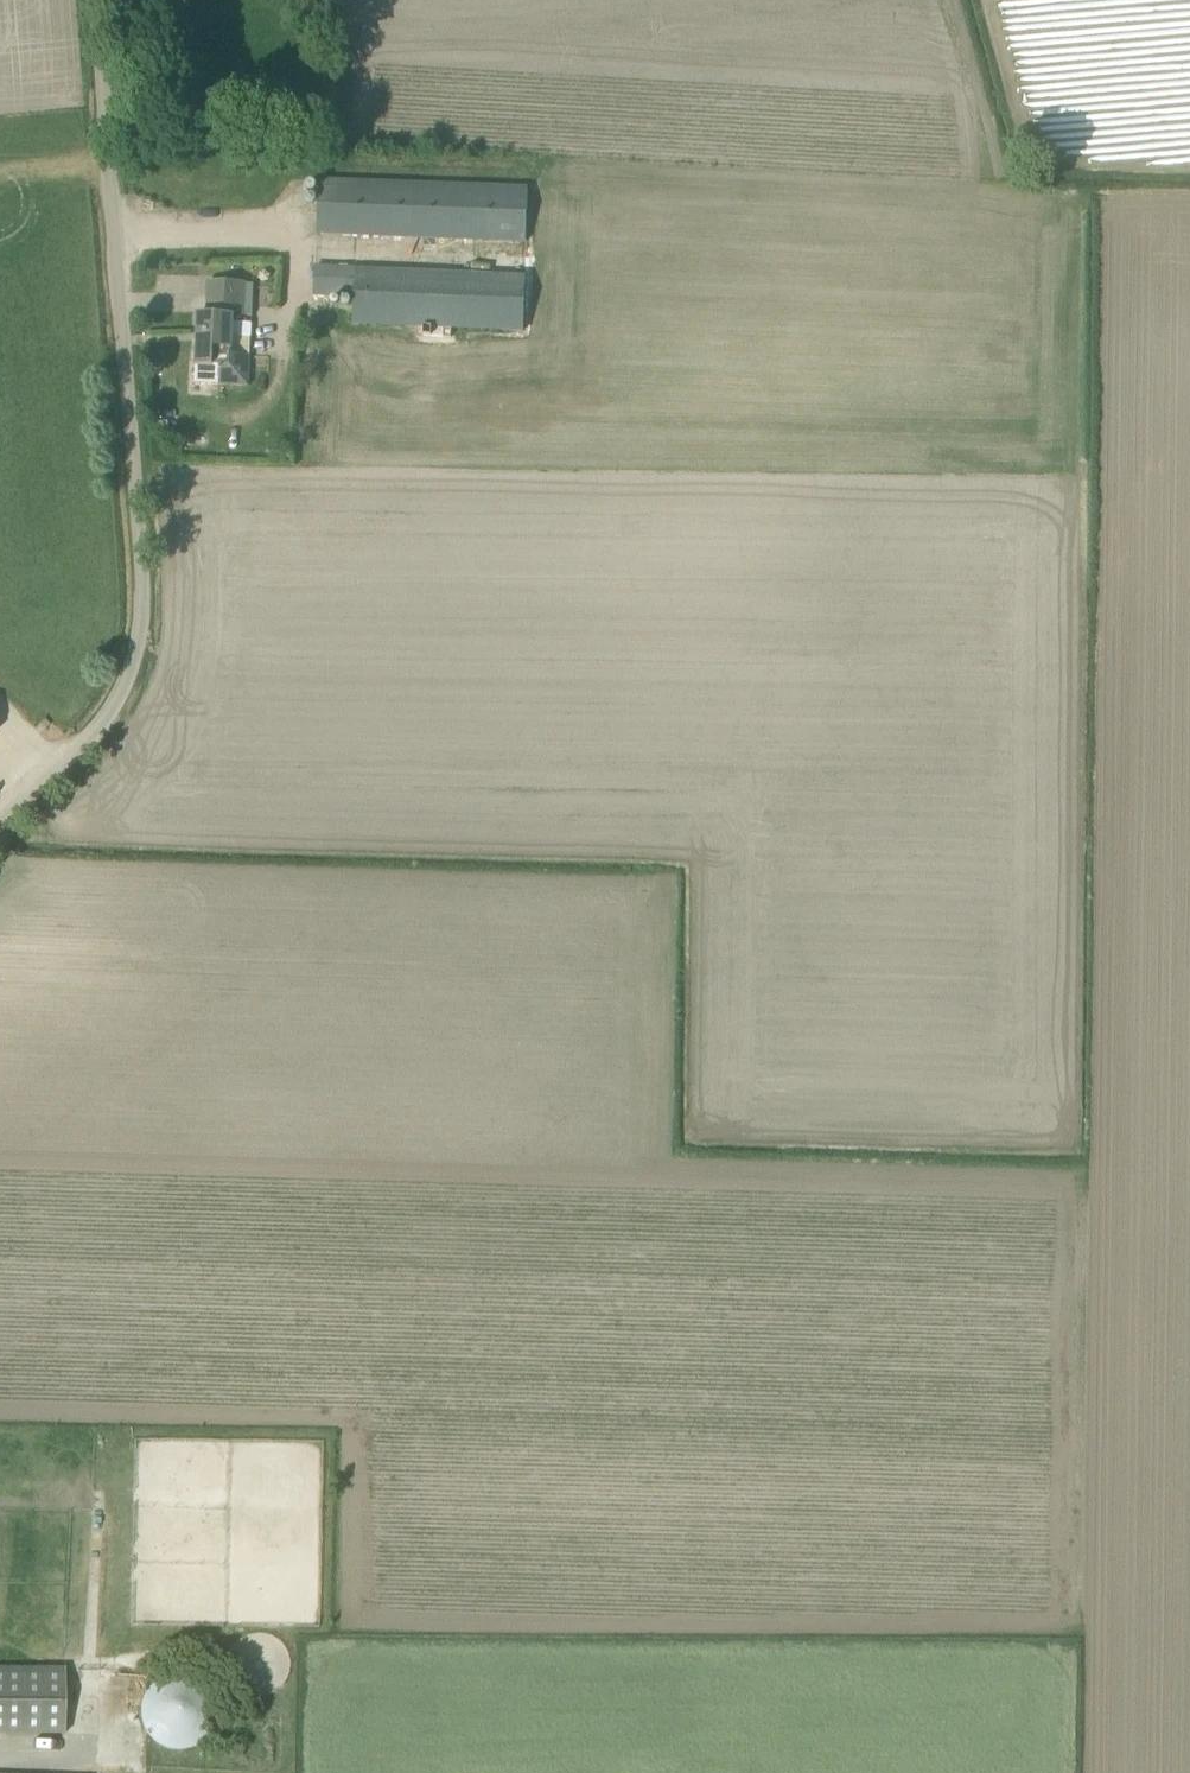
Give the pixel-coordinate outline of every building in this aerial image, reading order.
[(526,242),(528,188),(319,180),(317,233),(526,242)] [(524,331),(526,276),(316,267),(314,295),(354,297),(353,323),(524,331)] [(198,314),(196,367),(219,368),(219,385),(248,386),(249,356),(232,355),(234,315),(245,315),(246,282),(209,281),(207,314),(198,314)] [(65,1734),(66,1670),(0,1670),(0,1734),(65,1734)] [(198,1678),(192,1675),(185,1674),(179,1673),(172,1674),(166,1675),(160,1678),(154,1682),(149,1687),(146,1692),(143,1698),(141,1705),(140,1712),(141,1718),(143,1725),(146,1731),(149,1736),(154,1741),(160,1745),(166,1748),(172,1749),(179,1750),(185,1749),(192,1748),(198,1745),(203,1741),(208,1736),(212,1731),(215,1725),(217,1718),(217,1711),(217,1705),(215,1698),(212,1692),(208,1687),(203,1682),(198,1678)]
